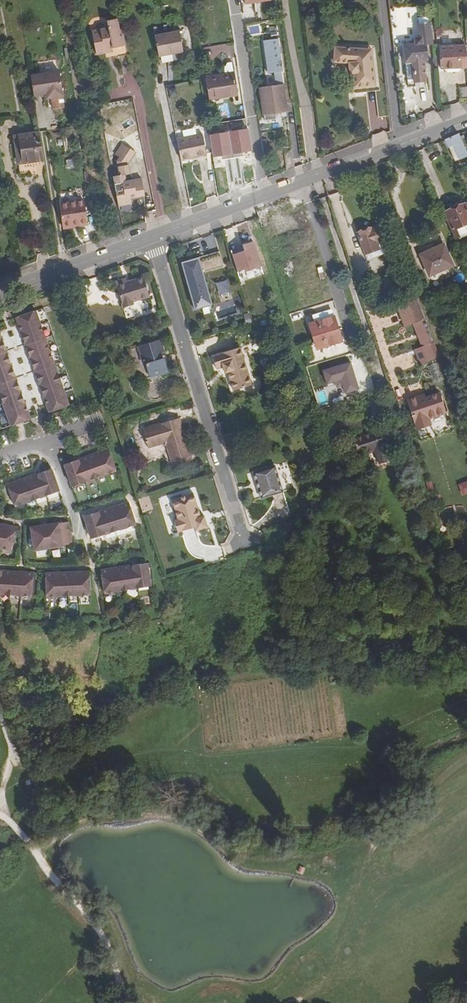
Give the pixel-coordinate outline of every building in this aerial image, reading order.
[(117,45),(112,17),(103,19),(105,27),(101,27),(104,47),(108,47),(117,45)] [(117,45),(122,44),(118,27),(115,27),(113,17),(112,17),(117,45)] [(428,60),(427,44),(433,43),(432,24),(420,24),(421,38),(416,38),(417,44),(410,44),(412,61),(406,62),(408,79),(426,78),(424,60),(428,60)] [(104,47),(101,27),(88,30),(94,53),(102,52),(101,48),(104,47)] [(173,52),(184,50),(179,29),(171,31),(155,34),(160,55),(173,52)] [(283,72),(279,39),(264,41),(269,74),(283,72)] [(355,83),(375,80),(372,48),(362,49),(362,43),(335,43),(334,59),(349,58),(349,69),(353,69),(355,83)] [(466,59),(465,44),(449,45),(449,49),(439,49),(439,62),(440,62),(443,62),(443,69),(462,68),(461,59),(466,59)] [(57,71),(53,72),(57,97),(63,97),(59,71),(57,71)] [(234,71),(205,76),(209,101),(238,96),(234,71)] [(57,97),(53,72),(40,74),(43,94),(46,94),(49,93),(50,98),(57,97)] [(43,94),(40,74),(39,74),(31,76),(34,96),(43,94)] [(279,83),(256,86),(260,113),(284,109),(279,83)] [(443,117),(459,118),(459,107),(443,106),(443,117)] [(39,131),(18,134),(23,164),(43,161),(39,131)] [(207,156),(207,155),(203,134),(176,138),(180,158),(194,155),(195,158),(207,156)] [(459,160),(466,157),(466,153),(459,134),(458,134),(444,140),(444,141),(448,148),(452,146),(459,160)] [(128,173),(126,162),(134,150),(121,141),(113,152),(118,156),(115,160),(117,174),(111,174),(112,183),(121,181),(122,188),(114,190),(116,205),(130,202),(129,196),(132,196),(129,178),(124,179),(123,173),(128,173)] [(454,162),(459,160),(452,146),(448,148),(454,162)] [(296,167),(294,151),(284,154),(287,170),(296,167)] [(129,178),(132,196),(143,194),(140,176),(129,178)] [(457,239),(466,234),(466,223),(466,207),(465,203),(461,205),(459,201),(451,205),(452,209),(445,212),(457,239)] [(77,222),(78,225),(86,224),(83,202),(73,203),(76,222),(77,222)] [(76,222),(73,203),(60,205),(63,224),(76,222)] [(272,224),(267,206),(257,209),(263,228),(272,224)] [(358,233),(365,254),(384,247),(388,246),(381,225),(368,229),(366,228),(361,229),(361,232),(358,233)] [(238,281),(262,275),(253,238),(239,242),(240,248),(230,250),(238,281)] [(453,265),(445,246),(431,252),(429,250),(420,255),(429,276),(430,276),(449,267),(453,265)] [(182,262),(195,309),(212,305),(203,272),(224,266),(220,251),(182,262)] [(449,267),(430,276),(434,285),(453,277),(449,267)] [(448,281),(453,292),(466,286),(466,281),(464,274),(448,281)] [(140,279),(145,297),(148,296),(143,278),(140,279)] [(145,297),(140,279),(127,284),(126,280),(116,283),(123,307),(133,304),(131,301),(145,297)] [(215,282),(218,295),(230,291),(227,279),(215,282)] [(45,307),(16,317),(20,326),(25,342),(30,356),(34,366),(38,378),(43,391),(48,406),(50,413),(78,403),(45,307)] [(318,321),(335,316),(333,310),(316,316),(318,321)] [(335,316),(318,321),(309,324),(317,349),(343,341),(335,316)] [(416,350),(423,369),(437,363),(430,345),(432,344),(422,320),(414,323),(423,347),(416,350)] [(4,429),(32,419),(29,411),(24,397),(19,384),(15,371),(10,357),(6,346),(2,335),(0,330),(0,419),(4,429)] [(156,373),(157,376),(167,373),(162,359),(164,358),(159,342),(137,348),(142,365),(145,365),(148,376),(156,373)] [(251,385),(240,348),(212,356),(216,370),(222,368),(224,374),(228,373),(233,390),(251,385)] [(340,396),(334,373),(318,378),(325,401),(340,396)] [(423,403),(422,400),(421,396),(408,400),(417,430),(432,425),(430,420),(446,414),(440,394),(425,399),(426,402),(423,403)] [(163,443),(168,447),(174,465),(193,460),(180,418),(143,430),(149,448),(163,443)] [(393,460),(383,427),(353,437),(359,456),(375,451),(380,465),(393,460)] [(73,463),(66,465),(73,487),(117,472),(110,450),(104,452),(97,454),(81,460),(73,463)] [(282,492),(274,466),(252,473),(261,499),(282,492)] [(15,483),(9,485),(16,507),(61,492),(53,470),(48,471),(37,475),(26,479),(15,483)] [(457,484),(463,495),(466,493),(466,480),(457,484)] [(140,512),(152,509),(148,494),(136,497),(140,512)] [(197,531),(209,527),(205,516),(202,517),(194,494),(172,501),(179,520),(175,521),(179,533),(196,527),(197,531)] [(93,540),(133,528),(127,506),(125,506),(121,507),(111,510),(100,514),(91,516),(86,518),(93,540)] [(61,524),(60,524),(44,527),(32,528),(36,552),(64,547),(74,545),(70,523),(64,524),(61,524)] [(12,551),(18,529),(12,527),(4,525),(0,524),(0,548),(12,551)] [(152,589),(149,566),(142,566),(130,568),(118,570),(108,571),(102,572),(106,595),(152,589)] [(34,598),(35,574),(29,574),(17,573),(5,572),(0,572),(0,595),(34,598)] [(47,575),(48,598),(92,597),(91,573),(84,573),(75,574),(65,574),(54,574),(47,575)]
